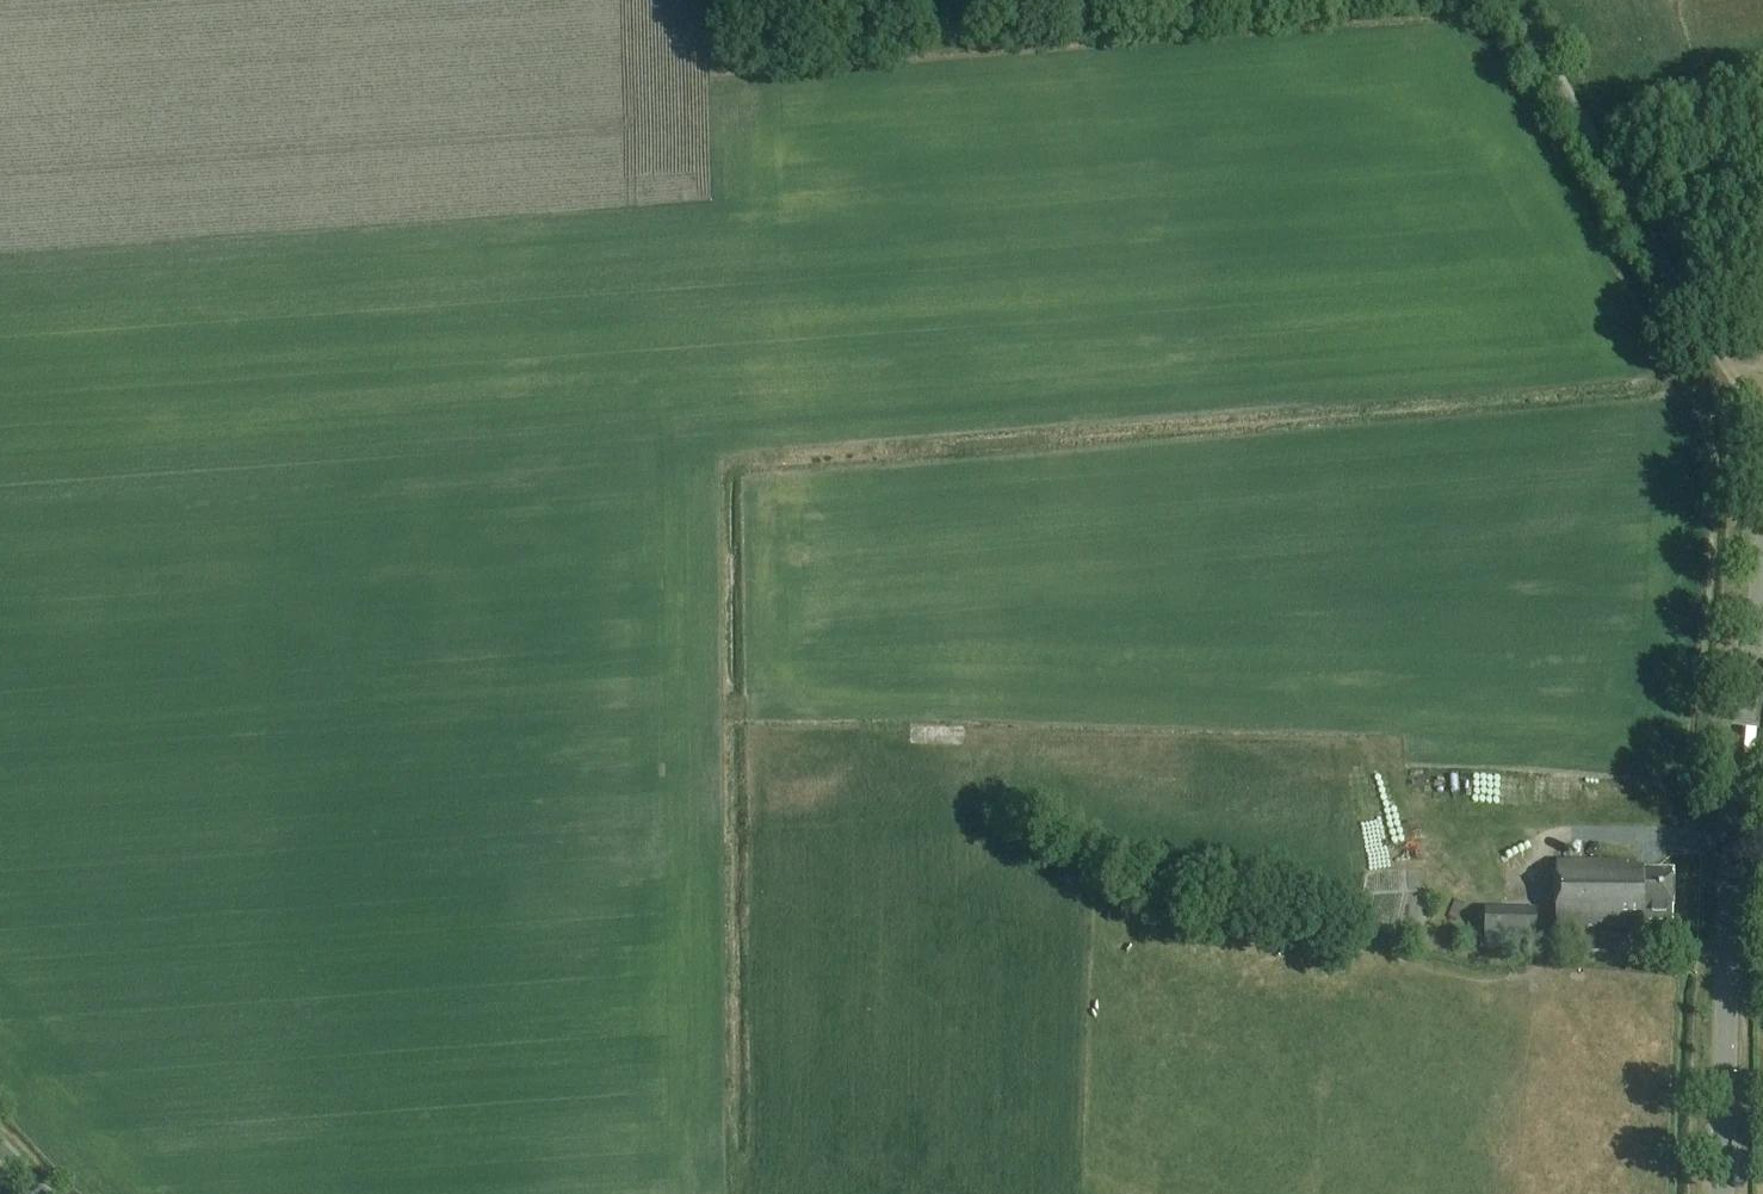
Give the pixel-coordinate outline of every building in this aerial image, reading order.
[(1635,861),(1559,861),(1558,928),(1647,928),(1648,923),(1674,924),(1674,874),(1648,874),(1635,861)] [(1537,910),(1484,910),(1484,943),(1537,943),(1537,910)]
